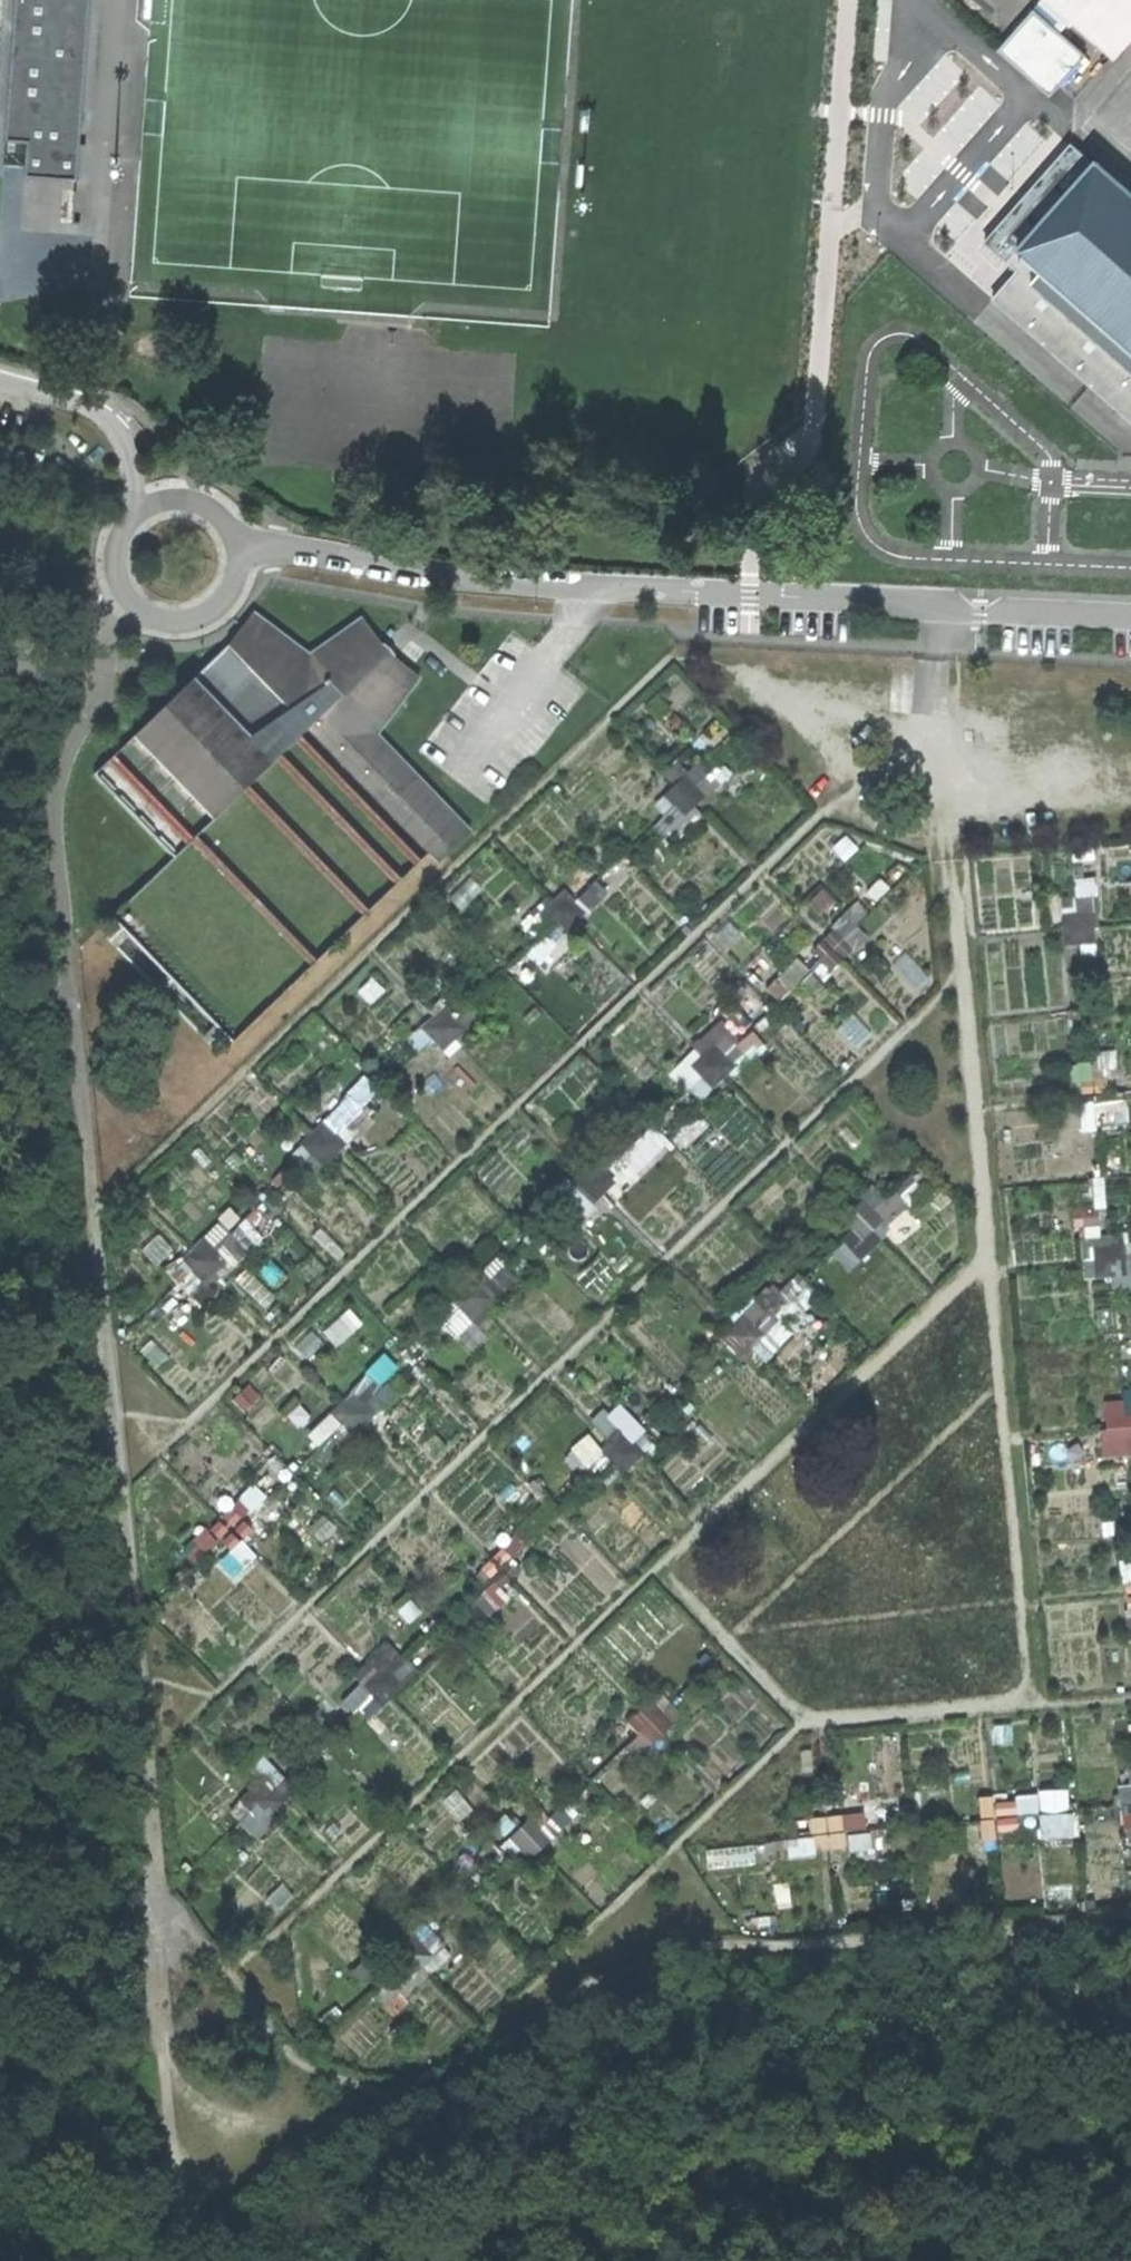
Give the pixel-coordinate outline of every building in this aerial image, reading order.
[(1130,29),(1130,0),(1043,0),(1108,56),(1130,29)] [(1054,98),(1089,59),(1034,11),(999,49),(1054,98)] [(1130,386),(1130,199),(1089,162),(1086,165),(1064,146),(980,243),(1013,272),(990,299),(1090,387),(1109,366),(1130,386)] [(1109,366),(1090,387),(1130,422),(1130,386),(1109,366)] [(435,869),(467,838),(376,738),(417,683),(386,657),(362,621),(309,656),(252,614),(227,646),(93,771),(170,857),(96,928),(216,1057),(426,859),(435,869)] [(581,861),(546,914),(576,933),(611,881),(581,861)] [(1103,940),(1097,876),(1076,878),(1077,893),(1061,895),(1066,944),(1103,940)] [(827,969),(877,937),(860,910),(810,942),(827,969)] [(445,1049),(469,1031),(446,1001),(422,1019),(445,1049)] [(736,1004),(679,1065),(709,1093),(738,1063),(726,1051),(754,1021),(736,1004)] [(418,1026),(409,1037),(440,1062),(449,1050),(418,1026)] [(1071,1091),(1099,1089),(1096,1061),(1069,1063),(1071,1091)] [(376,1121),(365,1105),(382,1092),(373,1081),(296,1138),(316,1165),(376,1121)] [(1101,1101),(1100,1118),(1125,1119),(1126,1101),(1101,1101)] [(576,1226),(599,1206),(571,1175),(549,1195),(576,1226)] [(907,1205),(881,1183),(838,1234),(864,1256),(907,1205)] [(1103,1224),(1101,1206),(1075,1209),(1077,1227),(1103,1224)] [(208,1283),(249,1249),(224,1220),(183,1253),(208,1283)] [(1081,1235),(1086,1278),(1113,1276),(1114,1290),(1130,1288),(1130,1230),(1081,1235)] [(465,1338),(519,1279),(494,1256),(440,1314),(465,1338)] [(767,1361),(794,1333),(781,1320),(814,1286),(799,1272),(781,1290),(772,1281),(720,1334),(744,1357),(753,1347),(767,1361)] [(406,1388),(384,1363),(308,1429),(322,1445),(348,1423),(355,1432),(406,1388)] [(1128,1412),(1127,1398),(1102,1400),(1107,1456),(1130,1454),(1130,1412),(1128,1412)] [(608,1406),(589,1421),(597,1431),(570,1453),(600,1490),(647,1453),(608,1406)] [(227,1561),(269,1527),(253,1508),(269,1495),(259,1483),(202,1530),(227,1561)] [(1122,1560),(1130,1638),(1130,1559),(1122,1560)] [(343,1699),(374,1722),(418,1665),(388,1641),(343,1699)] [(631,1767),(677,1719),(652,1696),(630,1720),(642,1731),(619,1755),(631,1767)] [(1130,1761),(1130,1784),(1121,1784),(1124,1833),(1130,1832),(1130,1761)] [(273,1814),(299,1786),(273,1762),(229,1808),(261,1837),(278,1819),(273,1814)] [(532,1863),(562,1826),(538,1806),(508,1843),(532,1863)] [(867,1810),(796,1818),(798,1836),(774,1838),(776,1857),(848,1849),(846,1829),(868,1826),(867,1810)] [(849,1830),(849,1849),(870,1848),(870,1830),(849,1830)] [(717,1862),(752,1861),(752,1843),(717,1844),(717,1862)] [(423,1979),(454,1954),(428,1922),(397,1948),(423,1979)]
